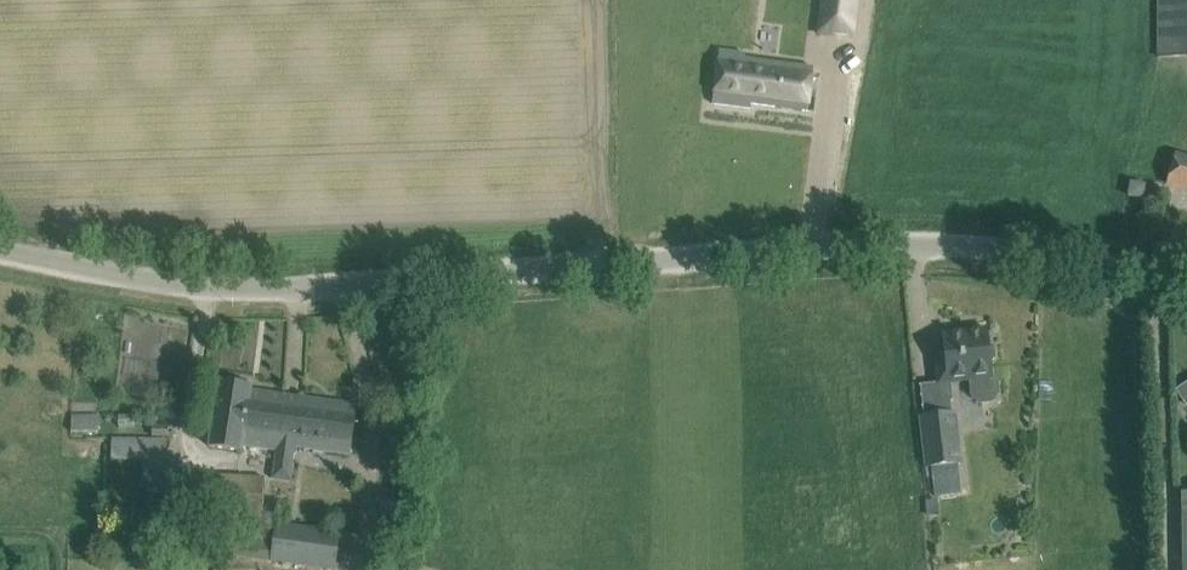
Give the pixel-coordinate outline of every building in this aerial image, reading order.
[(818,33),(836,36),(836,33),(853,35),(858,0),(822,0),(818,33)] [(1156,57),(1186,56),(1186,0),(1156,0),(1156,57)] [(719,51),(713,103),(751,108),(752,104),(808,111),(814,68),(745,59),(746,54),(719,51)] [(1178,152),(1168,185),(1186,190),(1186,155),(1178,152)] [(1145,185),(1131,182),(1129,196),(1142,198),(1145,185)] [(994,378),(989,327),(941,332),(943,355),(935,356),(938,385),(970,382),(971,397),(981,405),(993,402),(1000,394),(998,380),(994,378)] [(216,404),(210,446),(242,451),(243,445),(276,450),(277,450),(295,452),(296,447),(350,454),(354,429),(357,405),(283,394),(251,390),(252,384),(219,380),(216,404)] [(1186,403),(1186,380),(1176,388),(1186,403)] [(924,467),(963,464),(956,411),(918,415),(924,467)] [(97,414),(71,414),(71,430),(97,430),(97,414)] [(152,424),(152,437),(167,437),(168,437),(168,425),(152,424)] [(111,437),(111,459),(142,459),(166,460),(167,438),(152,438),(111,437)] [(203,511),(263,513),(264,475),(204,474),(203,511)] [(340,530),(275,522),(274,533),(268,533),(266,561),(270,562),(270,561),(335,569),(340,530)] [(229,535),(186,536),(187,564),(230,563),(229,555),(229,535)]
